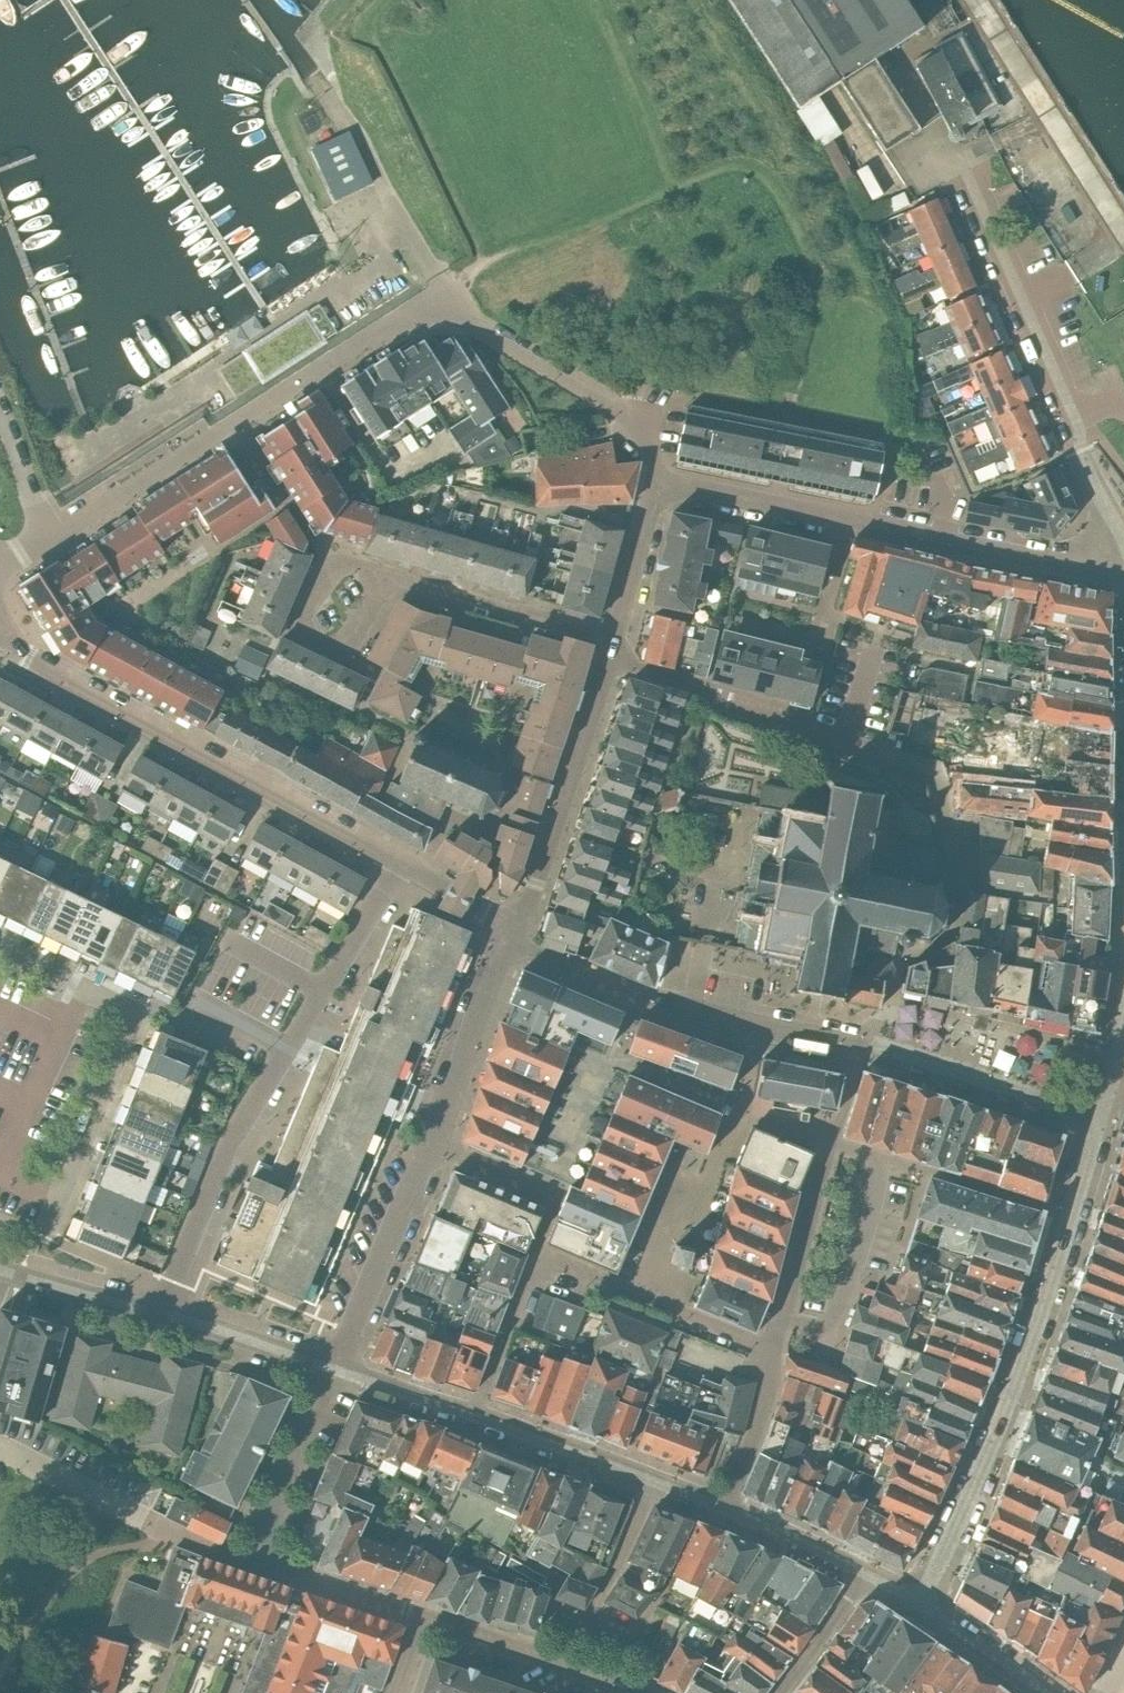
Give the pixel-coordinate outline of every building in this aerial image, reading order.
[(800,108),(819,96),(841,81),(879,140),(886,151),(921,128),(889,78),(896,73),(882,52),(923,26),(918,18),(907,0),(730,0),(800,108)] [(916,66),(943,115),(951,131),(950,135),(952,140),(956,141),(962,138),(963,134),(961,129),(975,121),(976,122),(1003,107),(963,31),(934,46),(938,54),(916,66)] [(346,198),(374,185),(349,131),(311,149),(335,201),(346,198)] [(904,193),(874,203),(878,215),(908,205),(904,193)] [(888,245),(947,220),(938,198),(909,210),(915,224),(894,233),(888,219),(876,225),(888,245)] [(957,242),(947,220),(888,245),(889,246),(896,256),(909,250),(908,248),(923,241),(928,254),(957,242)] [(967,264),(957,242),(928,254),(934,268),(919,274),(917,270),(893,280),(899,293),(923,283),(967,264)] [(977,286),(967,264),(923,283),(899,293),(904,305),(922,297),(923,294),(942,285),(948,298),(977,286)] [(922,346),(990,316),(979,292),(944,307),(950,321),(930,330),(929,329),(917,335),(922,346)] [(916,301),(905,305),(910,316),(920,311),(916,301)] [(1001,342),(990,316),(922,346),(920,347),(924,358),(960,342),(966,358),(1001,342)] [(407,343),(441,397),(454,389),(471,415),(448,429),(464,454),(468,452),(497,433),(489,421),(511,408),(483,365),(489,362),(480,349),(475,353),(470,345),(463,350),(454,336),(431,351),(426,342),(420,346),(415,339),(407,343)] [(407,418),(441,397),(407,343),(373,365),(376,370),(407,418)] [(982,391),(1018,376),(1017,375),(1016,375),(1004,349),(933,380),(938,392),(958,383),(958,384),(975,377),(982,391)] [(705,367),(731,372),(733,363),(706,358),(705,367)] [(729,381),(731,372),(705,367),(703,375),(729,381)] [(375,439),(407,418),(376,370),(370,374),(366,369),(341,386),(375,439)] [(727,389),(729,381),(703,375),(701,384),(727,389)] [(1018,376),(982,391),(988,406),(947,424),(952,436),(985,421),(1029,402),(1018,376)] [(317,452),(324,463),(353,444),(342,428),(349,423),(341,409),(333,414),(318,389),(287,408),(293,417),(317,452)] [(1029,402),(985,421),(997,448),(1040,429),(1028,403),(1029,402)] [(954,405),(941,410),(943,416),(956,411),(954,405)] [(688,406),(676,461),(873,501),(884,448),(688,406)] [(263,448),(281,476),(317,452),(293,417),(264,436),(269,445),(263,448)] [(992,450),(997,461),(1010,456),(1017,472),(1052,456),(1040,429),(997,448),(992,450)] [(512,457),(497,433),(468,452),(477,466),(512,457)] [(616,465),(613,443),(539,460),(539,465),(537,465),(537,504),(631,503),(639,463),(616,465)] [(965,463),(981,456),(976,446),(960,453),(965,463)] [(319,535),(324,531),(348,500),(324,463),(317,452),(281,476),(319,535)] [(148,508),(138,514),(139,516),(141,515),(159,542),(167,537),(183,527),(200,516),(202,515),(220,543),(275,508),(256,478),(248,484),(229,454),(220,460),(216,454),(193,469),(176,480),(160,490),(144,501),(143,501),(148,508)] [(981,456),(965,463),(969,473),(985,466),(981,456)] [(1075,509),(1057,469),(1031,481),(1038,495),(1031,503),(1007,498),(1004,491),(976,500),(975,504),(970,503),(966,520),(1053,537),(1075,509)] [(348,500),(324,531),(368,544),(377,514),(378,509),(348,500)] [(414,564),(425,528),(430,509),(414,505),(409,523),(377,514),(368,544),(366,550),(414,564)] [(602,509),(598,523),(622,530),(626,516),(602,509)] [(277,540),(276,540),(304,552),(308,543),(286,510),(267,522),(279,541),(277,540)] [(457,576),(467,540),(474,516),(452,510),(445,534),(425,528),(414,564),(457,576)] [(669,528),(707,535),(710,520),(672,512),(669,528)] [(58,560),(20,584),(63,652),(85,664),(106,627),(97,621),(87,607),(107,594),(104,590),(164,551),(159,542),(141,515),(139,516),(138,514),(61,566),(58,560)] [(622,530),(598,523),(587,519),(586,521),(563,514),(560,525),(583,531),(581,537),(618,547),(623,530),(622,530)] [(743,527),(714,521),(711,538),(740,544),(743,527)] [(493,586),(503,551),(509,532),(493,528),(488,546),(467,540),(457,576),(493,586)] [(666,543),(704,551),(707,535),(669,528),(666,543)] [(738,574),(758,580),(770,533),(750,528),(738,574)] [(503,551),(493,586),(525,596),(536,560),(535,560),(542,536),(531,533),(524,557),(503,551)] [(758,580),(778,584),(789,538),(770,533),(758,580)] [(921,618),(928,593),(938,556),(855,536),(849,556),(858,559),(842,612),(863,618),(866,609),(882,614),(884,608),(902,614),(900,619),(919,625),(921,618)] [(618,547),(581,537),(577,554),(613,565),(618,547)] [(778,584),(797,589),(809,543),(789,538),(778,584)] [(313,556),(304,552),(276,540),(265,565),(301,581),(312,556),(313,556)] [(663,558),(701,566),(701,563),(710,565),(713,552),(704,551),(666,543),(663,558)] [(809,543),(797,589),(817,594),(829,548),(809,543)] [(556,567),(572,572),(609,582),(613,565),(577,554),(561,549),(556,567)] [(983,610),(988,594),(968,590),(972,567),(938,556),(928,593),(983,610)] [(698,581),(701,566),(663,558),(660,574),(698,581)] [(255,590),(291,605),(301,581),(265,565),(262,572),(248,565),(240,583),(255,590)] [(1014,576),(972,567),(968,590),(988,594),(1006,597),(1010,598),(1014,576)] [(609,582),(572,572),(567,588),(604,599),(609,582)] [(706,583),(698,581),(660,574),(657,589),(695,597),(703,598),(706,583)] [(1010,598),(1027,600),(1035,601),(1037,592),(1039,580),(1014,576),(1010,598)] [(1112,593),(1044,581),(1042,593),(1037,592),(1035,601),(1027,600),(1028,603),(1040,605),(1037,618),(1110,632),(1112,593)] [(599,616),(604,599),(567,588),(565,594),(541,587),(537,599),(599,616)] [(691,612),(695,597),(657,589),(654,604),(691,612)] [(291,605),(255,590),(245,611),(222,600),(218,611),(277,637),(291,605)] [(1110,658),(1110,632),(1037,618),(1040,605),(1028,603),(1027,600),(1010,598),(1006,597),(988,594),(983,610),(989,618),(984,636),(993,638),(993,639),(1047,648),(1110,658)] [(417,609),(400,599),(382,633),(419,653),(440,659),(450,626),(451,619),(417,609)] [(650,638),(713,654),(719,630),(707,627),(704,641),(683,635),(686,622),(655,614),(650,638)] [(921,618),(919,625),(913,647),(977,663),(984,634),(975,632),(976,627),(949,620),(947,625),(921,618)] [(513,673),(520,675),(527,648),(521,646),(522,640),(504,635),(502,641),(450,626),(440,659),(446,661),(444,668),(509,687),(513,673)] [(85,664),(109,677),(130,639),(106,627),(85,664)] [(713,679),(733,684),(744,637),(724,632),(713,679)] [(387,669),(384,675),(401,685),(419,653),(382,633),(368,658),(387,669)] [(531,634),(527,648),(520,675),(547,682),(548,679),(581,690),(594,644),(565,636),(563,643),(531,634)] [(764,642),(744,637),(733,684),(752,689),(764,642)] [(289,677),(303,648),(282,638),(268,667),(289,677)] [(713,654),(650,638),(644,661),(674,669),(678,655),(699,660),(695,674),(707,677),(713,654)] [(109,677),(132,690),(153,652),(130,639),(109,677)] [(764,642),(752,689),(771,694),(783,647),(764,642)] [(245,645),(234,668),(258,679),(268,655),(245,645)] [(771,694),(791,699),(801,660),(802,660),(803,652),(783,647),(771,694)] [(325,658),(303,648),(289,677),(311,688),(325,658)] [(1111,683),(1110,658),(1047,648),(1043,671),(1043,672),(1077,679),(1078,677),(1111,683)] [(132,690),(156,703),(176,665),(153,652),(132,690)] [(1043,671),(983,657),(980,675),(1007,680),(1008,672),(1032,676),(1031,682),(1013,679),(1011,687),(1020,689),(1020,690),(1038,693),(1073,700),(1073,698),(1111,706),(1111,683),(1078,677),(1077,679),(1043,672),(1043,671)] [(346,669),(325,658),(311,688),(330,697),(328,701),(330,702),(346,669)] [(791,699),(789,704),(810,709),(821,665),(802,660),(801,660),(791,699)] [(200,678),(176,665),(156,703),(179,715),(200,678)] [(971,704),(971,703),(963,702),(968,674),(934,668),(928,668),(923,670),(919,675),(917,680),(915,692),(900,689),(887,732),(917,738),(916,743),(947,750),(957,783),(961,782),(962,753),(967,752),(977,705),(971,704)] [(346,669),(330,702),(338,706),(340,702),(353,709),(367,679),(346,669)] [(421,695),(401,685),(384,675),(369,701),(406,722),(421,695)] [(179,715),(204,728),(214,709),(224,691),(200,678),(179,715)] [(2,723),(20,690),(0,679),(0,722),(2,723)] [(585,691),(581,690),(548,679),(547,682),(540,704),(533,702),(522,733),(562,746),(575,709),(578,711),(585,691)] [(630,680),(623,702),(655,712),(657,707),(661,697),(684,705),(688,694),(663,686),(661,690),(630,680)] [(1110,733),(1111,706),(1073,698),(1073,700),(1038,693),(1020,690),(1020,689),(1011,687),(976,680),(971,703),(971,704),(977,705),(1110,733)] [(2,723),(27,737),(46,704),(20,690),(2,723)] [(655,712),(623,702),(616,722),(648,733),(650,728),(651,729),(654,718),(678,726),(681,716),(657,707),(655,712)] [(46,704),(27,737),(53,751),(71,717),(46,704)] [(1110,733),(977,705),(967,752),(962,753),(961,782),(996,787),(1052,793),(1055,759),(1110,766),(1110,733)] [(226,715),(214,709),(204,728),(250,754),(264,727),(230,708),(226,715)] [(97,731),(71,717),(53,751),(78,765),(97,731)] [(648,733),(616,722),(609,744),(642,755),(643,750),(644,750),(648,739),(671,747),(675,737),(651,729),(650,728),(648,733)] [(361,753),(334,737),(326,733),(313,754),(264,727),(250,754),(252,755),(253,753),(285,771),(284,773),(365,818),(375,800),(389,767),(399,746),(373,731),(361,753)] [(122,746),(97,731),(78,765),(104,779),(122,746)] [(375,800),(365,818),(423,849),(430,830),(433,831),(446,805),(450,806),(452,801),(479,813),(479,818),(484,818),(484,813),(493,808),(499,811),(500,807),(496,805),(502,792),(508,792),(508,788),(502,788),(499,777),(503,773),(500,770),(496,774),(426,743),(427,741),(424,733),(422,732),(421,734),(420,733),(415,735),(412,742),(415,746),(400,781),(401,782),(400,785),(392,781),(381,803),(375,800)] [(550,784),(562,746),(522,733),(511,766),(532,773),(530,778),(550,784)] [(668,758),(644,750),(643,750),(642,755),(609,744),(603,765),(635,776),(637,771),(638,771),(641,761),(665,769),(668,758)] [(149,804),(167,770),(141,756),(123,789),(149,804)] [(1110,797),(1110,766),(1055,759),(1052,793),(1110,797)] [(635,776),(603,765),(596,786),(629,797),(630,792),(631,793),(635,782),(658,790),(662,780),(638,771),(637,771),(635,776)] [(32,788),(39,776),(27,769),(20,781),(32,788)] [(167,770),(149,804),(174,817),(193,784),(167,770)] [(52,783),(39,776),(32,788),(45,795),(52,783)] [(550,784),(530,778),(526,779),(523,779),(520,789),(519,799),(517,806),(540,814),(546,797),(549,798),(554,785),(550,784)] [(940,844),(918,840),(894,835),(899,812),(877,808),(879,797),(888,793),(886,789),(877,792),(835,785),(829,779),(826,782),(833,789),(831,797),(763,784),(758,809),(762,810),(761,817),(759,816),(756,831),(758,831),(755,844),(753,844),(749,867),(751,867),(747,886),(745,886),(741,909),(743,909),(740,922),(738,922),(736,936),(738,936),(736,946),(728,944),(727,948),(800,962),(795,985),(788,990),(791,995),(798,990),(837,997),(843,1004),(847,1001),(880,1007),(885,980),(893,956),(894,956),(895,953),(895,950),(901,944),(903,945),(908,944),(911,939),(911,934),(923,937),(925,944),(930,943),(928,936),(940,925),(947,929),(949,924),(943,921),(946,906),(952,905),(952,901),(945,901),(937,888),(947,877),(950,860),(940,844)] [(962,806),(997,810),(996,787),(961,782),(962,806)] [(193,784),(174,817),(199,831),(218,798),(193,784)] [(629,797),(596,786),(589,807),(621,818),(622,813),(623,813),(627,803),(650,811),(654,800),(631,793),(630,792),(629,797)] [(996,787),(997,810),(1030,813),(1030,814),(1052,819),(1110,827),(1110,797),(1052,793),(996,787)] [(661,792),(661,810),(664,809),(665,812),(678,809),(680,796),(682,795),(683,795),(684,792),(681,792),(679,788),(661,792)] [(23,790),(15,808),(34,817),(42,800),(23,790)] [(81,815),(93,822),(106,798),(94,791),(81,815)] [(118,805),(106,798),(93,822),(105,828),(118,805)] [(244,812),(218,798),(199,831),(225,845),(244,812)] [(632,817),(623,813),(622,813),(621,818),(589,807),(579,838),(612,850),(621,824),(629,827),(632,817)] [(510,819),(507,826),(502,824),(497,838),(503,840),(498,855),(503,858),(498,866),(499,887),(510,894),(525,870),(522,868),(538,821),(515,813),(511,819),(510,819)] [(980,838),(1009,843),(1012,827),(1013,820),(980,815),(980,838)] [(1115,852),(1116,828),(1110,827),(1052,819),(1050,831),(1025,827),(1025,829),(1024,836),(1049,839),(1110,851),(1115,852)] [(244,856),(270,870),(289,837),(263,823),(244,856)] [(1009,843),(1007,856),(1020,858),(1024,836),(1025,829),(1012,827),(1009,843)] [(446,838),(434,857),(459,873),(439,907),(460,916),(479,884),(486,888),(492,878),(492,869),(482,864),(484,858),(491,857),(491,843),(481,837),(478,842),(460,832),(454,843),(446,838)] [(154,855),(161,842),(148,835),(141,848),(154,855)] [(296,884),(314,851),(289,837),(270,870),(296,884)] [(607,863),(612,850),(579,838),(571,860),(604,870),(603,875),(624,883),(629,871),(607,863)] [(1009,843),(980,838),(981,852),(1007,856),(1009,843)] [(1072,872),(1111,884),(1110,851),(1049,839),(1045,863),(1072,872)] [(173,849),(161,842),(154,855),(167,862),(173,849)] [(321,898),(339,865),(314,851),(296,884),(321,898)] [(1007,856),(981,852),(981,885),(1039,893),(1038,896),(1053,898),(1054,868),(1040,865),(1041,861),(1020,858),(1007,856)] [(0,857),(0,887),(12,862),(0,857)] [(202,881),(215,888),(227,864),(215,858),(202,881)] [(571,860),(564,881),(593,890),(593,891),(596,892),(594,896),(595,897),(595,896),(617,904),(621,893),(599,885),(603,875),(604,870),(571,860)] [(12,862),(0,887),(0,914),(8,917),(30,871),(12,862)] [(240,871),(227,864),(215,888),(227,895),(240,871)] [(365,879),(339,865),(321,898),(347,912),(365,879)] [(49,880),(30,871),(8,917),(26,926),(49,880)] [(1108,939),(1111,884),(1072,872),(1065,932),(1085,935),(1093,937),(1108,939)] [(49,880),(26,926),(45,935),(67,889),(49,880)] [(564,881),(553,911),(607,929),(612,920),(590,912),(595,897),(594,896),(596,892),(593,891),(593,890),(564,881)] [(86,898),(67,889),(45,935),(63,944),(86,898)] [(992,1008),(1005,923),(1009,898),(967,891),(960,937),(933,954),(936,966),(954,963),(950,1000),(992,1008)] [(63,944),(82,953),(104,907),(86,898),(63,944)] [(275,921),(282,908),(270,902),(263,914),(275,921)] [(240,922),(247,911),(235,904),(229,916),(240,922)] [(104,907),(82,953),(100,962),(122,915),(104,907)] [(259,1163),(254,1175),(253,1175),(247,1188),(249,1189),(218,1263),(303,1299),(412,1038),(424,1043),(471,931),(414,907),(405,928),(393,924),(340,1051),(324,1044),(271,1169),(259,1163)] [(295,915),(282,908),(275,921),(288,928),(295,915)] [(607,929),(553,911),(546,933),(538,931),(535,941),(576,954),(582,933),(601,940),(603,936),(607,929)] [(100,962),(119,971),(141,924),(122,915),(100,962)] [(667,942),(613,919),(612,920),(607,929),(603,936),(601,940),(591,960),(655,985),(667,942)] [(141,924),(119,971),(137,979),(164,923),(159,933),(141,924)] [(182,932),(164,923),(137,979),(155,988),(178,942),(182,932)] [(992,1008),(1025,1016),(1036,948),(1029,947),(1032,928),(1005,923),(992,1008)] [(310,924),(303,936),(326,949),(333,936),(310,924)] [(1041,1020),(1070,1025),(1074,999),(1072,997),(1073,992),(1082,936),(1085,937),(1085,935),(1065,932),(1063,942),(1062,951),(1062,950),(1060,963),(1051,960),(1041,1020)] [(591,960),(601,940),(582,933),(576,954),(591,960)] [(1103,998),(1108,960),(1090,957),(1093,937),(1085,935),(1085,937),(1082,936),(1073,992),(1103,998)] [(1062,951),(1063,942),(1037,939),(1036,948),(1025,1016),(1041,1020),(1051,960),(1060,963),(1062,950),(1062,951)] [(178,942),(155,988),(174,997),(197,951),(178,942)] [(936,966),(933,954),(923,959),(923,960),(926,971),(928,970),(925,994),(950,1000),(954,963),(936,966)] [(925,994),(928,970),(926,971),(923,960),(908,965),(903,990),(925,995),(925,994)] [(624,1011),(524,968),(510,1002),(513,1003),(505,1022),(502,1021),(463,1142),(521,1166),(522,1164),(571,1185),(546,1244),(694,1306),(756,1332),(770,1300),(798,1191),(815,1152),(759,1128),(720,1112),(729,1088),(731,1089),(743,1054),(641,1018),(640,1020),(623,1014),(624,1011)] [(1099,1032),(1103,998),(1073,992),(1072,997),(1074,999),(1070,1025),(1099,1032)] [(166,1022),(162,1031),(172,1035),(175,1027),(166,1022)] [(153,1050),(200,1069),(208,1050),(172,1035),(162,1031),(161,1030),(153,1050)] [(153,1050),(145,1069),(193,1088),(200,1069),(153,1050)] [(844,1073),(763,1057),(755,1096),(792,1102),(791,1110),(802,1112),(800,1119),(808,1121),(811,1106),(836,1111),(844,1073)] [(199,1091),(193,1088),(145,1069),(137,1088),(185,1107),(191,1094),(197,1096),(199,1091)] [(844,1136),(868,1144),(886,1077),(864,1070),(844,1136)] [(886,1077),(868,1144),(891,1151),(901,1117),(910,1084),(886,1077)] [(934,1128),(944,1095),(910,1084),(901,1117),(925,1125),(934,1128)] [(185,1107),(137,1088),(130,1107),(177,1126),(185,1107)] [(934,1128),(925,1125),(923,1131),(932,1134),(925,1162),(943,1167),(964,1101),(944,1095),(934,1128)] [(968,1144),(990,1152),(1005,1115),(964,1101),(943,1167),(959,1172),(968,1144)] [(177,1126),(130,1107),(122,1126),(169,1145),(177,1126)] [(1009,1159),(1011,1155),(1023,1122),(1023,1121),(1005,1115),(990,1152),(1009,1159)] [(901,1117),(891,1151),(925,1162),(932,1134),(923,1131),(925,1125),(901,1117)] [(1023,1122),(1011,1155),(1054,1169),(1064,1135),(1023,1122)] [(169,1145),(122,1126),(114,1144),(162,1164),(169,1145)] [(194,1193),(210,1140),(200,1137),(184,1190),(194,1193)] [(173,1169),(162,1164),(114,1144),(107,1163),(165,1187),(173,1169)] [(1054,1169),(1011,1155),(1009,1159),(990,1152),(968,1144),(959,1172),(1045,1199),(1054,1169)] [(154,1183),(107,1163),(99,1182),(146,1202),(154,1183)] [(454,1169),(435,1215),(526,1252),(544,1207),(454,1169)] [(1103,1211),(1123,1219),(1123,1175),(1117,1172),(1116,1173),(1116,1174),(1103,1211)] [(946,1250),(945,1251),(968,1259),(969,1254),(1025,1270),(1042,1211),(932,1177),(918,1217),(945,1226),(937,1248),(911,1238),(908,1248),(938,1258),(942,1249),(946,1250)] [(146,1202),(99,1182),(91,1201),(139,1221),(146,1202)] [(139,1221),(91,1201),(83,1220),(131,1240),(139,1221)] [(1098,1229),(1123,1239),(1123,1219),(1103,1211),(1101,1218),(1098,1229)] [(434,1214),(413,1264),(510,1296),(527,1253),(526,1252),(435,1215),(434,1214)] [(123,1259),(131,1240),(83,1220),(75,1240),(123,1259)] [(1090,1252),(1123,1265),(1123,1239),(1098,1229),(1095,1237),(1090,1252)] [(695,1248),(676,1243),(672,1262),(690,1266),(695,1248)] [(945,1267),(949,1269),(953,1270),(952,1273),(1019,1293),(1026,1270),(1025,1270),(969,1254),(968,1259),(945,1251),(941,1266),(945,1267)] [(1084,1269),(1123,1285),(1123,1265),(1090,1252),(1084,1269)] [(898,1280),(938,1293),(940,1285),(943,1286),(949,1269),(945,1267),(941,1282),(926,1277),(931,1261),(906,1253),(898,1280)] [(438,1297),(443,1299),(456,1304),(469,1309),(464,1322),(466,1323),(496,1335),(510,1296),(413,1264),(405,1283),(438,1296),(438,1297)] [(940,1285),(938,1293),(945,1295),(946,1293),(1011,1316),(1019,1293),(952,1273),(953,1270),(949,1269),(943,1286),(940,1285)] [(1078,1288),(1123,1306),(1123,1285),(1084,1269),(1078,1288)] [(915,1306),(936,1314),(1003,1341),(1011,1316),(946,1293),(945,1295),(938,1293),(898,1280),(897,1286),(887,1282),(884,1293),(915,1306)] [(408,1333),(429,1340),(430,1338),(443,1299),(438,1297),(438,1296),(405,1283),(386,1326),(408,1333)] [(1066,1321),(1123,1342),(1123,1306),(1078,1288),(1071,1305),(1066,1321)] [(908,1324),(910,1317),(915,1306),(884,1293),(875,1290),(869,1308),(908,1324)] [(538,1338),(542,1340),(545,1330),(574,1340),(585,1308),(555,1298),(556,1297),(543,1293),(537,1308),(540,1309),(530,1335),(538,1338)] [(849,1327),(852,1328),(899,1346),(908,1324),(869,1308),(858,1304),(849,1327)] [(669,1332),(607,1307),(589,1356),(595,1359),(597,1353),(627,1365),(625,1371),(650,1380),(653,1372),(652,1372),(656,1364),(663,1346),(669,1332)] [(12,1311),(1,1308),(0,1310),(0,1409),(39,1421),(67,1327),(12,1311)] [(910,1317),(908,1324),(929,1333),(995,1361),(1003,1341),(936,1314),(932,1327),(910,1317)] [(1056,1350),(1112,1369),(1112,1367),(1122,1370),(1123,1371),(1123,1342),(1066,1321),(1065,1324),(1056,1350)] [(457,1347),(443,1381),(474,1391),(496,1335),(479,1328),(464,1323),(458,1340),(457,1342),(459,1342),(457,1347)] [(394,1366),(408,1333),(386,1326),(372,1357),(394,1366)] [(919,1354),(899,1346),(852,1328),(845,1351),(846,1352),(882,1365),(899,1372),(980,1403),(988,1381),(919,1354)] [(530,1357),(538,1338),(530,1335),(527,1334),(517,1330),(491,1397),(544,1415),(558,1378),(549,1375),(552,1366),(530,1357)] [(203,1363),(165,1353),(162,1364),(110,1351),(112,1342),(74,1332),(66,1360),(51,1421),(90,1431),(99,1395),(151,1408),(142,1446),(180,1455),(203,1363)] [(414,1373),(429,1340),(408,1333),(394,1366),(414,1373)] [(929,1333),(919,1354),(988,1381),(995,1361),(929,1333)] [(443,1381),(457,1347),(430,1338),(429,1340),(414,1373),(442,1382),(443,1381)] [(570,1425),(595,1359),(589,1356),(542,1340),(538,1338),(530,1357),(552,1366),(549,1375),(558,1378),(544,1415),(570,1425)] [(676,1351),(663,1346),(656,1364),(669,1369),(676,1351)] [(1056,1350),(1047,1372),(1114,1395),(1122,1370),(1112,1367),(1112,1369),(1056,1350)] [(850,1375),(840,1371),(834,1369),(834,1368),(788,1352),(787,1371),(845,1391),(850,1375)] [(980,1403),(899,1372),(893,1388),(877,1381),(882,1365),(846,1352),(840,1371),(850,1375),(856,1377),(852,1389),(899,1407),(903,1398),(971,1425),(980,1403)] [(625,1371),(595,1359),(570,1425),(601,1436),(625,1371)] [(1111,1416),(1123,1421),(1123,1371),(1122,1370),(1114,1395),(1113,1399),(1117,1400),(1111,1416)] [(650,1380),(625,1371),(601,1436),(626,1447),(650,1380)] [(290,1395),(239,1372),(219,1413),(229,1418),(211,1457),(194,1448),(180,1478),(237,1506),(290,1395)] [(1047,1372),(1040,1391),(1111,1416),(1117,1400),(1113,1399),(1114,1395),(1047,1372)] [(665,1373),(651,1410),(678,1421),(680,1415),(720,1430),(742,1435),(755,1382),(726,1375),(721,1394),(665,1373)] [(780,1404),(813,1419),(822,1390),(823,1388),(788,1376),(780,1404)] [(820,1417),(828,1393),(822,1390),(813,1419),(827,1426),(822,1438),(809,1432),(781,1509),(802,1519),(829,1459),(842,1426),(830,1421),(830,1420),(820,1417)] [(1015,1457),(1078,1485),(1079,1484),(1097,1443),(1110,1448),(1117,1451),(1115,1454),(1123,1458),(1123,1421),(1111,1416),(1040,1391),(1015,1457)] [(851,1402),(828,1393),(820,1417),(830,1420),(830,1421),(842,1426),(843,1420),(845,1420),(851,1402)] [(401,1413),(356,1398),(331,1458),(358,1466),(359,1467),(361,1462),(377,1470),(401,1413)] [(903,1398),(899,1407),(897,1414),(903,1417),(964,1441),(971,1425),(903,1398)] [(827,1426),(813,1419),(780,1404),(774,1418),(791,1425),(762,1501),(781,1509),(809,1432),(822,1438),(827,1426)] [(680,1415),(678,1421),(651,1410),(637,1448),(672,1461),(671,1464),(690,1471),(691,1469),(703,1473),(720,1430),(680,1415)] [(420,1419),(401,1413),(377,1470),(376,1473),(388,1479),(389,1476),(394,1477),(396,1473),(420,1419)] [(964,1441),(903,1417),(894,1437),(953,1465),(964,1441)] [(791,1425),(774,1418),(756,1463),(744,1493),(762,1501),(791,1425)] [(446,1428),(420,1419),(396,1473),(417,1484),(424,1471),(427,1473),(432,1466),(446,1428)] [(427,1473),(460,1489),(464,1480),(480,1442),(446,1428),(432,1466),(427,1473)] [(894,1437),(882,1462),(944,1487),(953,1465),(894,1437)] [(464,1480),(460,1489),(451,1518),(473,1530),(502,1547),(516,1520),(522,1523),(523,1521),(540,1467),(480,1442),(464,1480)] [(825,1529),(844,1488),(862,1450),(851,1445),(841,1465),(829,1459),(802,1519),(825,1529)] [(1009,1473),(1005,1483),(1042,1499),(1041,1501),(1077,1518),(1078,1519),(1085,1505),(1091,1491),(1078,1485),(1015,1457),(1013,1462),(1009,1473)] [(347,1499),(347,1498),(358,1466),(331,1458),(317,1488),(347,1499)] [(944,1487),(882,1462),(875,1478),(936,1504),(944,1487)] [(549,1522),(564,1475),(540,1467),(523,1521),(522,1523),(542,1532),(549,1522)] [(577,1578),(588,1559),(565,1542),(570,1528),(573,1529),(589,1488),(590,1484),(564,1475),(549,1522),(542,1532),(527,1554),(550,1567),(553,1563),(566,1571),(577,1578)] [(875,1478),(865,1497),(865,1498),(892,1510),(925,1525),(936,1504),(875,1478)] [(1104,1493),(1121,1499),(1123,1490),(1123,1485),(1109,1480),(1104,1493)] [(1004,1487),(997,1504),(1039,1524),(1050,1529),(1068,1536),(1069,1536),(1077,1518),(1041,1501),(1042,1499),(1005,1483),(1004,1487)] [(341,1516),(365,1525),(376,1506),(347,1498),(347,1499),(317,1488),(311,1502),(334,1510),(341,1516)] [(565,1542),(588,1559),(608,1567),(632,1506),(623,1502),(624,1502),(589,1488),(573,1529),(570,1528),(565,1542)] [(846,1540),(865,1498),(865,1497),(844,1488),(825,1529),(846,1540)] [(1092,1528),(1123,1544),(1123,1504),(1119,1501),(1108,1496),(1103,1494),(1102,1495),(1098,1503),(1103,1506),(1092,1528)] [(200,1509),(188,1503),(189,1496),(175,1497),(166,1516),(191,1527),(191,1528),(219,1541),(229,1522),(200,1508),(200,1509)] [(871,1552),(881,1533),(892,1510),(865,1498),(846,1540),(871,1552)] [(995,1507),(986,1529),(1028,1547),(1030,1543),(1035,1534),(1039,1524),(997,1504),(995,1507)] [(656,1505),(624,1571),(639,1580),(675,1512),(656,1505)] [(1085,1505),(1078,1519),(1087,1523),(1093,1510),(1085,1505)] [(925,1525),(892,1510),(881,1533),(913,1548),(925,1525)] [(675,1512),(639,1580),(630,1597),(613,1589),(606,1600),(636,1616),(658,1591),(694,1519),(675,1512)] [(365,1525),(341,1516),(319,1565),(343,1573),(363,1537),(359,1535),(365,1525)] [(449,1520),(445,1527),(461,1536),(466,1529),(449,1520)] [(656,1607),(668,1613),(682,1619),(727,1532),(698,1521),(666,1591),(656,1607)] [(986,1529),(981,1541),(1025,1561),(1023,1566),(1019,1575),(1022,1577),(1038,1584),(1047,1588),(1047,1586),(1064,1549),(1065,1544),(1069,1536),(1068,1536),(1050,1529),(1039,1524),(1035,1534),(1030,1543),(1028,1547),(986,1529)] [(1075,1548),(1082,1551),(1079,1557),(1093,1566),(1094,1565),(1123,1579),(1123,1544),(1092,1528),(1086,1525),(1075,1548)] [(728,1628),(735,1614),(720,1605),(760,1546),(727,1532),(682,1619),(689,1623),(691,1620),(717,1634),(721,1637),(727,1627),(728,1628)] [(913,1548),(881,1533),(871,1552),(903,1568),(913,1548)] [(368,1581),(392,1546),(363,1537),(343,1573),(368,1581)] [(452,1559),(449,1564),(424,1599),(457,1611),(481,1572),(487,1565),(493,1558),(500,1550),(486,1541),(466,1567),(452,1559)] [(975,1554),(974,1556),(989,1562),(1019,1575),(1023,1566),(1025,1561),(981,1541),(979,1544),(975,1554)] [(127,1580),(105,1636),(117,1640),(120,1630),(169,1648),(187,1603),(203,1556),(176,1546),(159,1592),(127,1580)] [(389,1588),(412,1553),(392,1546),(368,1581),(389,1588)] [(742,1619),(749,1609),(784,1555),(760,1546),(720,1605),(735,1614),(742,1619)] [(412,1553),(389,1588),(404,1594),(432,1555),(416,1547),(412,1553)] [(1047,1586),(1064,1594),(1067,1586),(1119,1613),(1123,1604),(1123,1579),(1094,1565),(1093,1566),(1079,1557),(1064,1549),(1047,1586)] [(506,1554),(500,1550),(493,1558),(501,1562),(506,1554)] [(243,1692),(357,1692),(361,1682),(382,1689),(405,1625),(203,1555),(203,1556),(187,1603),(265,1633),(243,1692)] [(424,1599),(449,1564),(432,1555),(404,1594),(424,1600),(424,1599)] [(784,1555),(749,1609),(751,1611),(774,1620),(779,1608),(813,1628),(842,1584),(784,1555)] [(511,1556),(507,1564),(516,1569),(520,1561),(511,1556)] [(964,1579),(962,1583),(987,1593),(998,1598),(1003,1588),(1004,1585),(1031,1597),(1035,1589),(1038,1584),(1022,1577),(1019,1575),(989,1562),(974,1556),(964,1579)] [(493,1558),(487,1565),(497,1571),(501,1562),(493,1558)] [(608,1567),(588,1559),(577,1578),(566,1571),(557,1597),(584,1607),(608,1568),(608,1567)] [(516,1569),(525,1574),(529,1566),(520,1561),(516,1569)] [(529,1566),(525,1574),(534,1579),(538,1571),(529,1566)] [(534,1579),(543,1584),(547,1576),(538,1571),(534,1579)] [(630,1597),(639,1580),(624,1571),(623,1574),(613,1589),(630,1597)] [(481,1572),(457,1611),(536,1635),(549,1593),(501,1578),(501,1579),(481,1572)] [(962,1583),(955,1601),(1011,1638),(1028,1604),(1031,1597),(1004,1585),(1003,1588),(998,1598),(987,1593),(962,1583)] [(1028,1604),(1011,1638),(1036,1656),(1056,1612),(1057,1610),(1064,1594),(1047,1586),(1047,1588),(1038,1584),(1035,1589),(1031,1597),(1028,1604)] [(1064,1594),(1057,1610),(1086,1625),(1083,1629),(1079,1637),(1105,1652),(1109,1644),(1122,1614),(1119,1613),(1067,1586),(1064,1594)] [(863,1678),(864,1679),(868,1673),(863,1669),(901,1618),(873,1599),(859,1604),(828,1647),(860,1667),(857,1672),(863,1677),(863,1678)] [(751,1611),(749,1609),(742,1619),(735,1614),(728,1628),(746,1639),(753,1626),(796,1652),(813,1628),(779,1608),(774,1620),(751,1611)] [(1056,1612),(1036,1656),(1061,1673),(1079,1637),(1083,1629),(1086,1625),(1057,1610),(1056,1612)] [(668,1613),(659,1631),(673,1638),(682,1619),(668,1613)] [(864,1679),(855,1692),(861,1692),(862,1691),(865,1692),(873,1692),(882,1680),(898,1691),(927,1635),(901,1618),(863,1669),(868,1673),(864,1679)] [(742,1692),(763,1692),(773,1681),(725,1648),(715,1662),(705,1657),(717,1634),(691,1620),(689,1623),(659,1680),(684,1692),(699,1668),(742,1692)] [(753,1626),(746,1639),(787,1664),(796,1652),(753,1626)] [(721,1640),(728,1628),(727,1627),(721,1637),(717,1634),(705,1657),(715,1662),(725,1648),(728,1644),(721,1640)] [(787,1664),(746,1639),(728,1628),(721,1640),(728,1644),(725,1648),(773,1681),(787,1664)] [(117,1640),(105,1636),(93,1633),(78,1687),(81,1688),(80,1692),(115,1692),(129,1643),(117,1640)] [(898,1691),(896,1692),(921,1692),(922,1691),(925,1692),(944,1692),(950,1685),(970,1662),(927,1635),(898,1691)] [(1079,1637),(1061,1673),(1085,1690),(1105,1652),(1079,1637)] [(864,1679),(863,1678),(863,1677),(857,1672),(860,1667),(828,1647),(814,1667),(854,1692),(855,1692),(864,1679)] [(435,1658),(423,1692),(537,1692),(435,1658)] [(944,1692),(992,1692),(999,1684),(970,1662),(950,1685),(944,1692)] [(814,1667),(794,1692),(854,1692),(814,1667)] [(684,1692),(742,1692),(699,1668),(684,1692)] [(999,1684),(992,1692),(1010,1692),(999,1684)]
